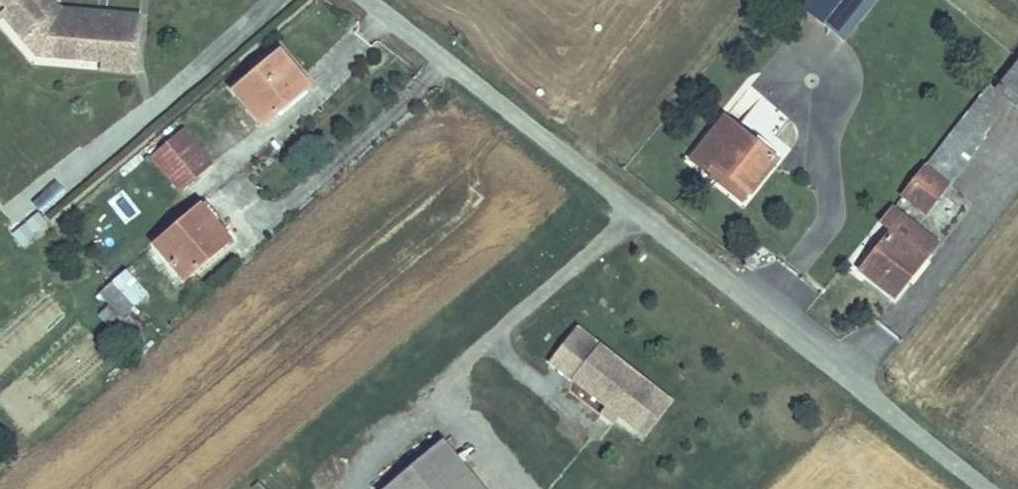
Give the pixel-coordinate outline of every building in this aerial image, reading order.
[(2,0),(0,0),(0,15),(2,13),(8,8),(2,0)] [(8,8),(2,13),(36,54),(103,60),(104,48),(136,51),(140,17),(107,14),(106,22),(55,18),(45,5),(37,12),(27,0),(2,0),(8,8)] [(52,0),(27,0),(37,12),(45,5),(55,18),(106,22),(107,14),(60,9),(52,0)] [(821,0),(799,0),(812,11),(821,0)] [(812,11),(834,28),(857,0),(821,0),(812,11)] [(136,51),(104,48),(103,60),(103,69),(135,72),(136,51)] [(310,82),(282,48),(234,88),(262,122),(310,82)] [(1017,106),(1017,54),(992,86),(989,84),(904,188),(924,205),(981,135),(976,131),(1005,95),(1017,106)] [(700,151),(727,118),(713,107),(679,150),(693,161),(700,151)] [(766,149),(727,118),(700,151),(740,183),(766,149)] [(209,158),(184,129),(134,170),(159,199),(209,158)] [(232,239),(202,203),(154,243),(185,279),(232,239)] [(922,253),(889,228),(858,268),(890,294),(922,253)] [(134,298),(116,277),(96,293),(114,314),(134,298)] [(631,426),(657,392),(578,330),(563,349),(586,366),(574,381),(608,408),(620,417),(631,426)] [(574,381),(586,366),(563,349),(552,363),(574,381)] [(645,436),(671,403),(657,392),(631,426),(645,436)] [(620,417),(608,408),(603,415),(615,424),(620,417)] [(384,488),(487,488),(445,438),(384,488)]
